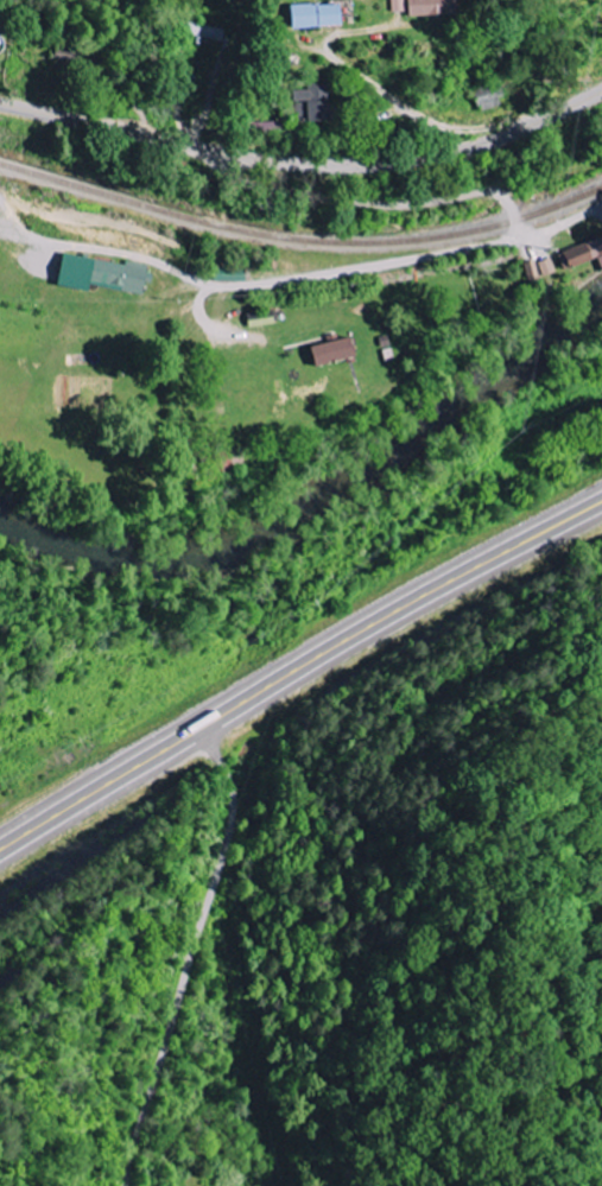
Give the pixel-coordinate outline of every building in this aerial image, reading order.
[(391,12),(406,12),(406,17),(453,16),(452,0),(391,0),(391,12)] [(334,4),(286,5),(286,27),(335,26),(334,4)] [(177,33),(219,39),(220,27),(179,22),(177,33)] [(295,90),(294,120),(328,121),(329,84),(309,83),(308,90),(295,90)] [(601,236),(557,253),(564,270),(595,258),(601,273),(601,237),(601,236)] [(53,285),(85,291),(86,283),(141,293),(146,264),(125,261),(124,265),(58,253),(53,285)] [(544,277),(556,272),(551,258),(538,262),(544,277)] [(530,279),(539,277),(536,261),(527,262),(530,279)] [(310,367),(351,357),(346,337),(305,347),(310,367)]
